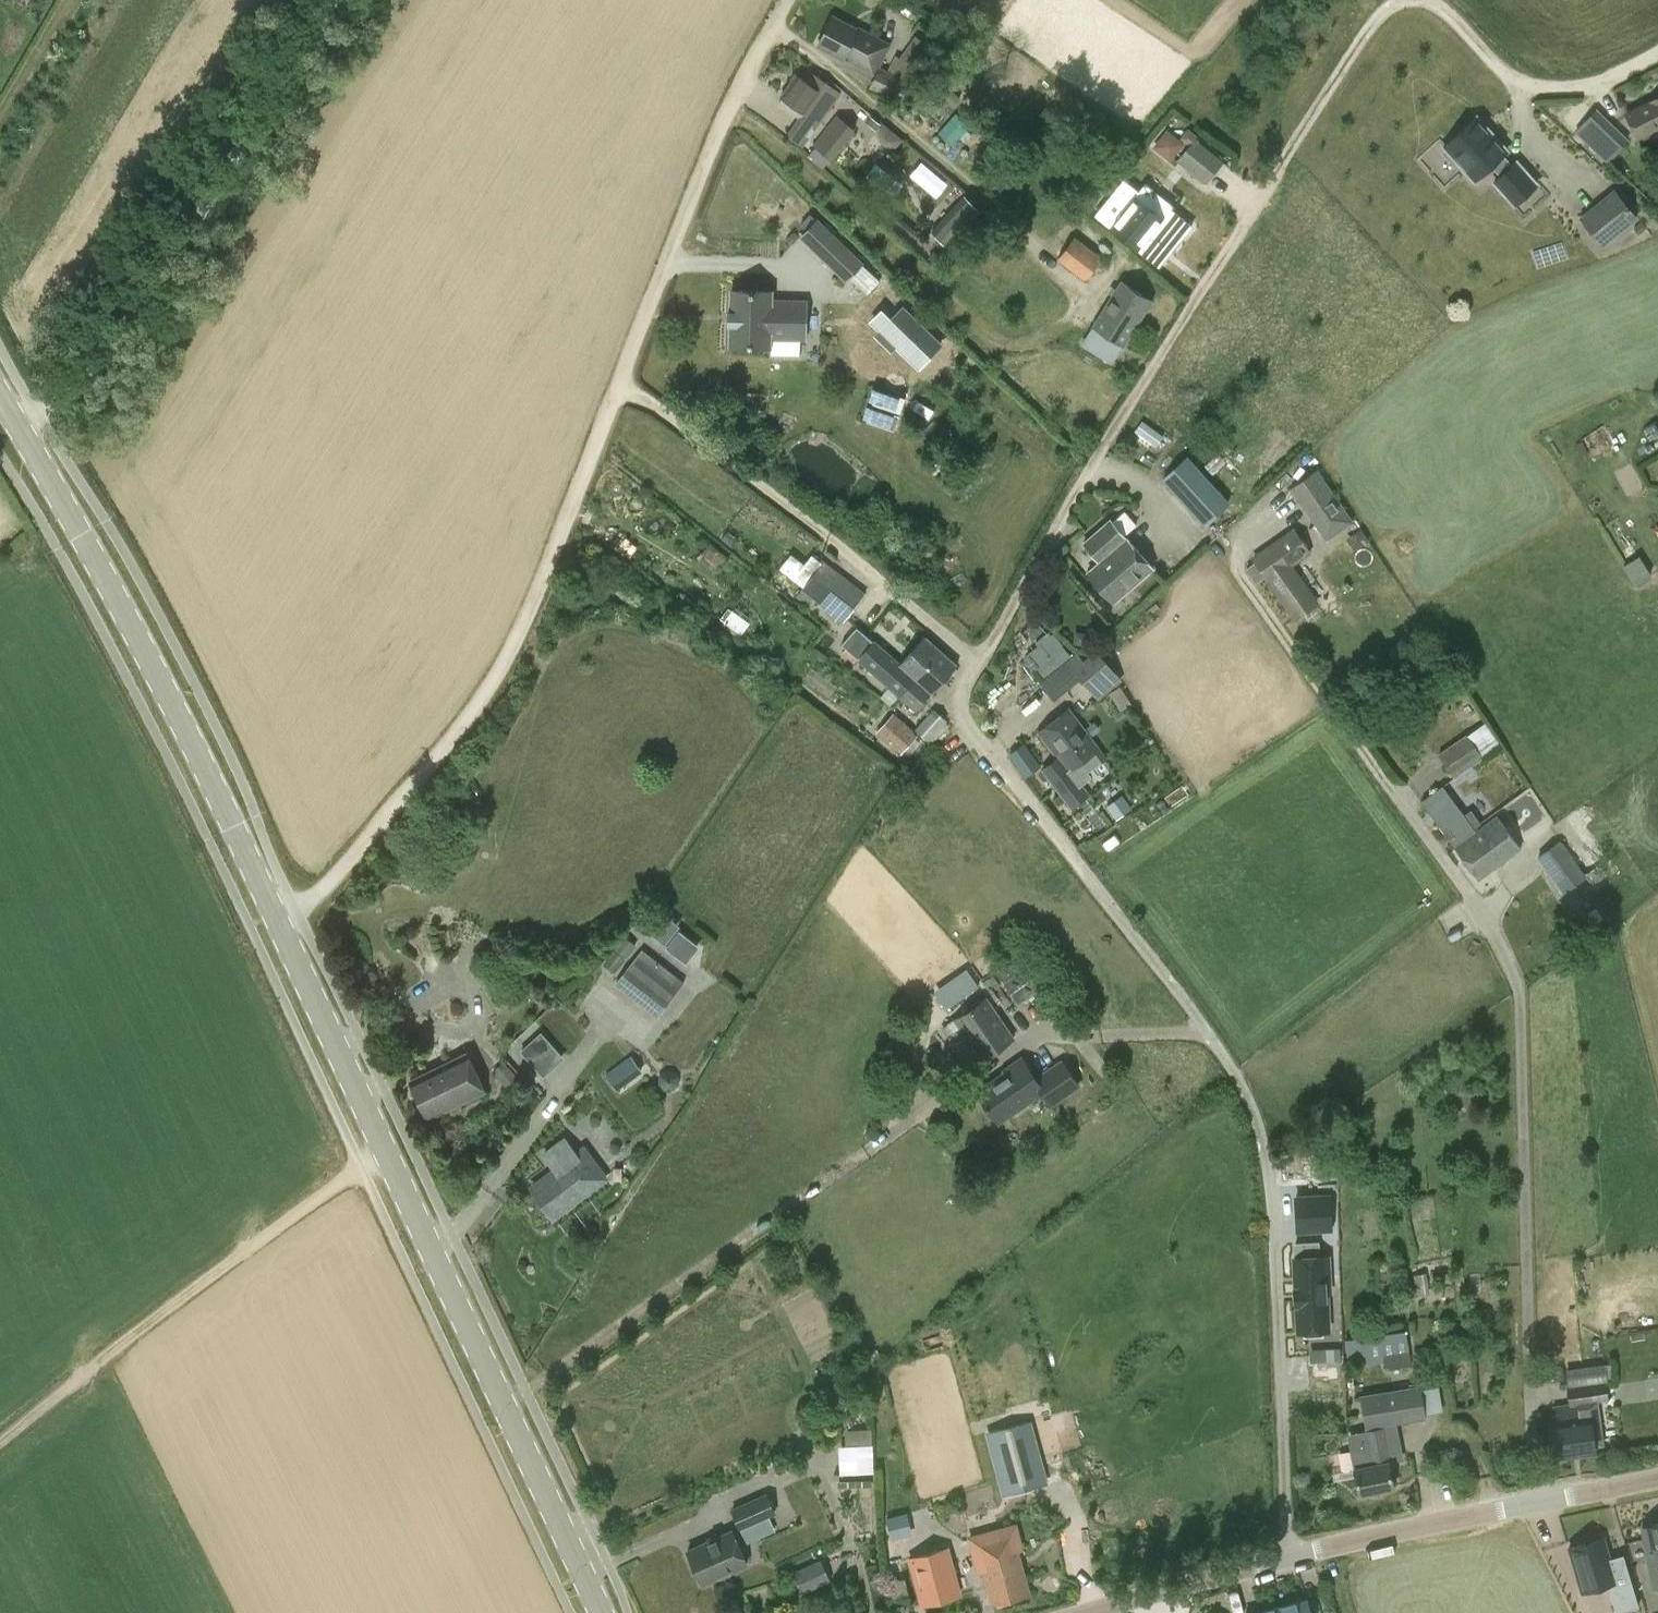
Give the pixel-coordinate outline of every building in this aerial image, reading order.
[(858,28),(856,30),(833,18),(819,43),(842,56),(841,59),(874,75),(869,87),(903,105),(915,84),(912,82),(934,47),(915,35),(900,58),(895,55),(887,70),(880,66),(891,44),(858,28)] [(809,137),(819,123),(840,92),(809,70),(803,79),(800,77),(784,98),(803,112),(793,126),(809,137)] [(1657,125),(1657,96),(1625,113),(1636,136),(1657,125)] [(1596,107),(1576,131),(1608,162),(1629,139),(1596,107)] [(838,114),(813,145),(834,161),(846,146),(859,130),(838,114)] [(1458,162),(1475,182),(1476,181),(1492,166),(1501,176),(1495,182),(1515,204),(1536,184),(1517,162),(1514,165),(1504,155),(1508,151),(1484,125),(1475,115),(1442,146),(1445,149),(1442,152),(1454,166),(1458,162)] [(1176,160),(1205,184),(1224,161),(1195,137),(1176,160)] [(1614,187),(1579,217),(1604,248),(1639,218),(1614,187)] [(948,247),(981,211),(964,195),(930,231),(948,247)] [(1170,208),(1161,219),(1152,211),(1144,222),(1136,216),(1121,235),(1137,248),(1159,266),(1191,226),(1170,208)] [(837,238),(821,254),(840,274),(856,258),(837,238)] [(935,250),(928,257),(937,266),(944,258),(935,250)] [(1102,256),(1057,258),(1084,279),(1102,256)] [(1153,301),(1121,280),(1093,324),(1124,345),(1153,301)] [(731,320),(731,324),(730,345),(769,346),(770,336),(805,337),(805,302),(771,302),(771,291),(732,290),(731,313),(731,320)] [(880,305),(868,317),(877,326),(873,331),(888,344),(892,340),(916,364),(938,341),(900,304),(890,315),(880,305)] [(899,429),(906,396),(863,387),(856,419),(899,429)] [(1139,419),(1131,429),(1153,445),(1161,434),(1139,419)] [(1183,459),(1164,478),(1199,517),(1220,497),(1183,459)] [(1288,488),(1326,541),(1355,521),(1316,468),(1288,488)] [(1082,542),(1099,561),(1087,571),(1113,602),(1152,568),(1125,537),(1124,538),(1108,520),(1082,542)] [(1264,573),(1277,592),(1294,616),(1315,602),(1290,565),(1309,552),(1293,529),(1253,556),(1255,560),(1246,566),(1255,579),(1264,573)] [(704,542),(696,552),(715,566),(723,556),(704,542)] [(811,605),(815,600),(843,621),(867,592),(824,560),(823,561),(813,553),(791,581),(801,589),(797,594),(811,605)] [(1635,586),(1651,575),(1639,555),(1622,566),(1635,586)] [(728,608),(720,618),(724,621),(723,623),(739,634),(748,622),(728,608)] [(898,663),(874,641),(860,630),(844,648),(852,655),(849,659),(857,666),(861,661),(916,710),(957,664),(924,634),(898,663)] [(1041,676),(1068,652),(1059,642),(1046,653),(1036,642),(1021,655),(1041,676)] [(1084,660),(1077,651),(1069,658),(1041,682),(1052,695),(1059,695),(1080,678),(1098,700),(1117,684),(1123,679),(1097,649),(1084,660)] [(933,708),(915,729),(928,741),(946,720),(933,708)] [(1107,759),(1097,746),(1076,718),(1068,709),(1038,731),(1058,758),(1043,769),(1063,796),(1091,775),(1089,772),(1107,759)] [(878,732),(901,753),(916,736),(894,715),(878,732)] [(1438,754),(1454,779),(1472,765),(1501,744),(1485,721),(1467,735),(1466,734),(1438,754)] [(1025,776),(1040,764),(1023,743),(1009,754),(1025,776)] [(1471,810),(1464,815),(1442,785),(1421,800),(1454,846),(1476,831),(1474,829),(1481,823),(1471,810)] [(1496,815),(1476,831),(1454,846),(1478,879),(1520,848),(1496,815)] [(438,859),(445,851),(425,834),(418,842),(438,859)] [(1559,839),(1536,856),(1564,894),(1587,877),(1559,839)] [(680,961),(694,942),(658,917),(645,936),(680,961)] [(642,950),(615,985),(657,1017),(674,996),(666,990),(677,977),(642,950)] [(1017,956),(996,972),(1018,1003),(1040,988),(1017,956)] [(1016,1039),(987,996),(952,1019),(982,1062),(1016,1039)] [(539,1075),(560,1056),(535,1030),(515,1049),(539,1075)] [(428,1118),(485,1089),(467,1052),(409,1080),(428,1118)] [(612,1089),(638,1071),(627,1055),(600,1073),(612,1089)] [(1062,1058),(1033,1077),(1020,1058),(1002,1070),(1004,1072),(977,1090),(981,1097),(998,1121),(1040,1093),(1050,1106),(1079,1086),(1062,1058)] [(493,1071),(510,1092),(522,1081),(505,1061),(493,1071)] [(556,1169),(531,1187),(554,1217),(606,1177),(583,1148),(575,1154),(564,1139),(544,1153),(556,1169)] [(1299,1141),(1302,1185),(1334,1182),(1331,1139),(1299,1141)] [(1332,1192),(1295,1194),(1297,1231),(1334,1229),(1332,1192)] [(1294,1287),(1295,1293),(1295,1304),(1297,1304),(1298,1331),(1327,1330),(1325,1292),(1330,1292),(1328,1256),(1319,1256),(1318,1242),(1295,1243),(1296,1257),(1294,1257),(1296,1286),(1294,1287)] [(1363,1335),(1344,1338),(1349,1363),(1366,1359),(1367,1366),(1383,1362),(1384,1369),(1389,1368),(1412,1364),(1411,1357),(1406,1329),(1374,1333),(1372,1320),(1368,1320),(1363,1320),(1363,1335)] [(1337,1346),(1306,1348),(1307,1362),(1338,1360),(1337,1346)] [(1567,1367),(1569,1384),(1606,1378),(1604,1361),(1582,1364),(1567,1367)] [(1609,1398),(1609,1402),(1657,1395),(1657,1376),(1605,1384),(1605,1381),(1568,1386),(1569,1403),(1552,1405),(1554,1422),(1550,1422),(1556,1458),(1596,1451),(1590,1416),(1581,1417),(1580,1411),(1578,1402),(1609,1398)] [(1393,1487),(1388,1460),(1392,1459),(1385,1424),(1427,1417),(1421,1384),(1393,1389),(1359,1394),(1365,1429),(1347,1432),(1347,1435),(1354,1467),(1360,1494),(1393,1487)] [(1032,1422),(987,1434),(1003,1494),(1048,1482),(1032,1422)] [(842,1428),(842,1441),(868,1441),(868,1428),(842,1428)] [(870,1471),(868,1443),(833,1444),(834,1472),(870,1471)] [(730,1508),(740,1529),(776,1513),(766,1492),(730,1508)] [(902,1513),(886,1517),(892,1539),(908,1535),(902,1513)] [(1649,1559),(1654,1587),(1657,1587),(1657,1522),(1642,1526),(1649,1559)] [(1015,1549),(1003,1552),(996,1526),(974,1532),(976,1539),(981,1558),(993,1602),(1028,1592),(1015,1549)] [(686,1551),(701,1583),(745,1563),(730,1530),(686,1551)] [(1602,1537),(1569,1547),(1582,1591),(1607,1584),(1616,1612),(1639,1606),(1623,1554),(1609,1558),(1602,1537)] [(909,1557),(914,1575),(890,1580),(895,1601),(909,1598),(911,1606),(922,1604),(922,1605),(960,1594),(947,1546),(909,1557)] [(794,1571),(804,1593),(830,1580),(820,1559),(794,1571)] [(1255,1612),(1312,1612),(1307,1598),(1255,1612)]
